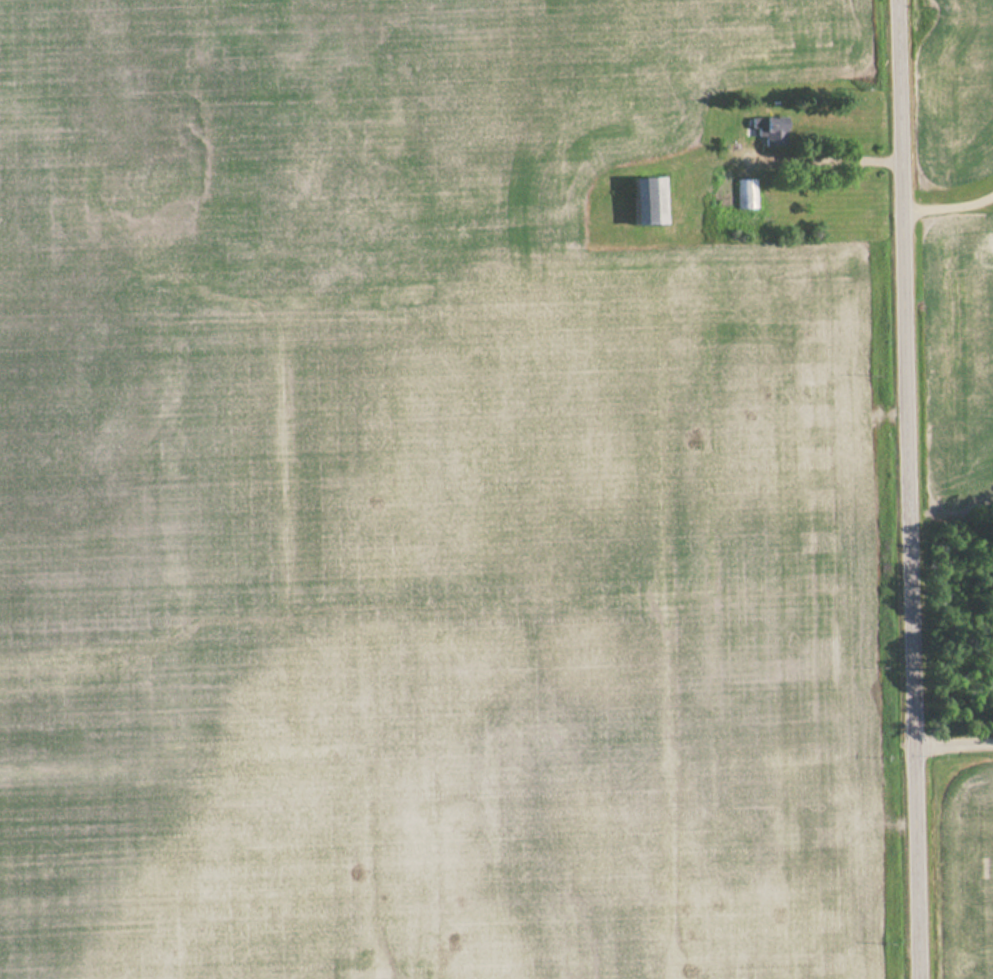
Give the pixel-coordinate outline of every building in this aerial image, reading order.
[(755,137),(763,137),(763,148),(783,148),(783,118),(755,118),(755,137)] [(662,225),(661,178),(631,179),(632,225),(662,225)]
